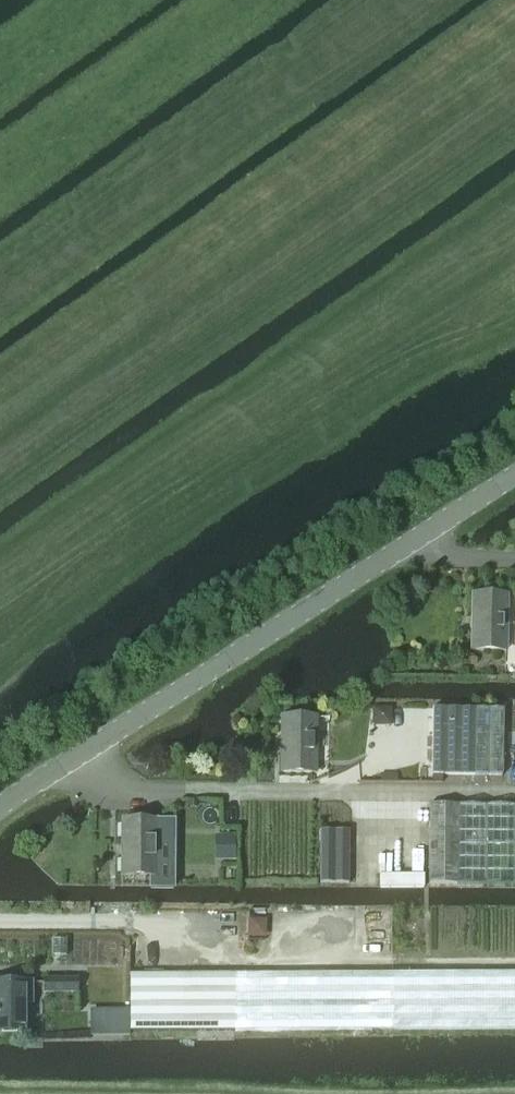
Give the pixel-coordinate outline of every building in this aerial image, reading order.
[(473,596),(471,651),(505,651),(506,596),(473,596)] [(429,775),(500,777),(502,710),(431,708),(429,775)] [(314,717),(281,718),(281,773),(315,773),(314,717)] [(428,884),(455,885),(514,885),(514,806),(429,805),(428,884)] [(121,877),(155,877),(155,821),(121,822),(121,877)] [(321,831),(321,883),(348,884),(348,831),(321,831)] [(234,858),(234,834),(214,834),(214,858),(234,858)] [(379,888),(424,889),(424,875),(379,875),(379,888)] [(129,975),(129,1011),(129,1032),(514,1031),(514,974),(129,975)] [(44,980),(44,994),(78,993),(78,980),(44,980)] [(25,1033),(25,1004),(30,1004),(30,984),(0,984),(0,1033),(25,1033)]
